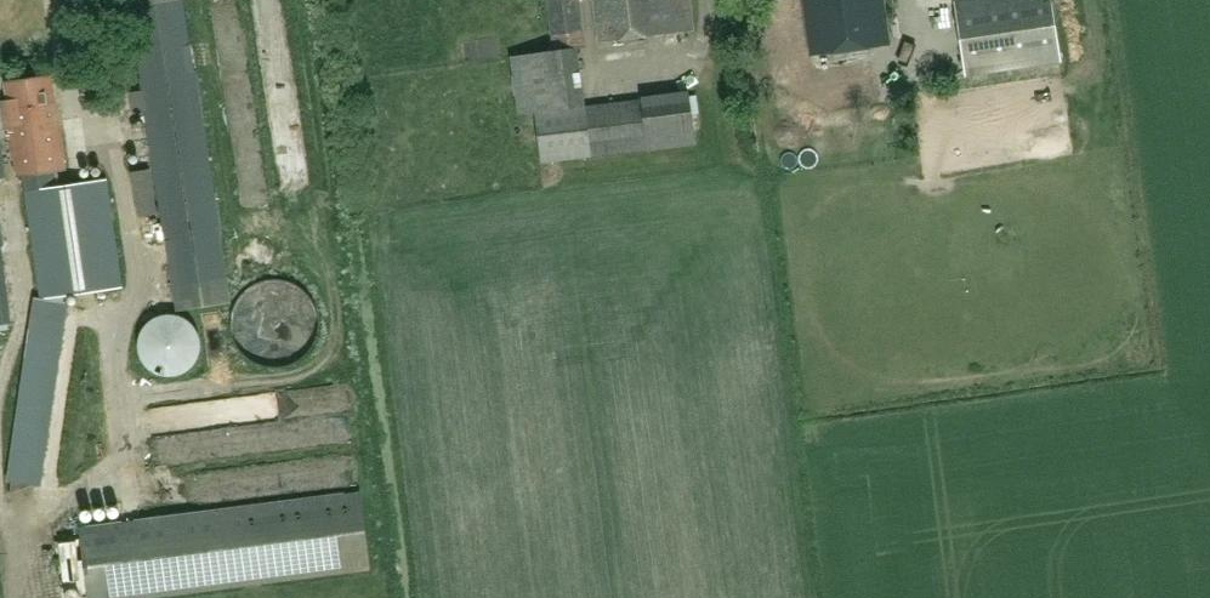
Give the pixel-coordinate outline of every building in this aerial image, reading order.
[(228,303),(180,0),(126,0),(140,90),(127,92),(130,111),(143,109),(175,311),(228,303)] [(554,34),(585,30),(581,0),(550,0),(554,34)] [(600,41),(694,28),(690,0),(594,0),(600,41)] [(811,54),(890,43),(884,0),(804,0),(811,54)] [(954,2),(964,74),(1060,60),(1052,0),(965,0),(954,2)] [(510,55),(517,113),(535,110),(541,161),(696,143),(690,92),(585,104),(578,47),(510,55)] [(8,99),(1,100),(5,128),(10,127),(17,175),(66,168),(57,102),(56,102),(52,76),(5,82),(8,99)] [(867,139),(797,153),(799,162),(869,148),(867,139)] [(106,178),(26,189),(42,298),(122,286),(106,178)] [(12,322),(0,229),(0,323),(12,322)] [(237,342),(247,354),(260,362),(275,365),(290,362),(303,355),(313,343),(318,330),(318,316),(314,302),(306,291),(294,283),(281,279),(267,279),(252,285),(240,296),(234,311),(232,326),(237,342)] [(64,303),(34,298),(6,481),(37,486),(64,303)] [(162,314),(157,316),(154,318),(149,321),(145,326),(142,329),(141,332),(139,335),(138,338),(138,341),(137,346),(137,349),(138,353),(139,356),(140,360),(142,364),(145,368),(148,371),(151,374),(154,376),(158,377),(162,379),(166,380),(169,380),(172,380),(174,380),(177,379),(181,378),(184,377),(189,374),(192,372),(195,369),(199,364),(201,359),(202,356),(203,352),(204,348),(203,340),(202,335),(200,330),(197,326),(195,323),(192,321),(188,318),(182,315),(177,314),(174,313),(171,313),(165,314),(162,314)] [(300,388),(255,390),(256,416),(301,414),(300,388)] [(82,526),(91,597),(133,597),(369,568),(359,491),(82,526)]
